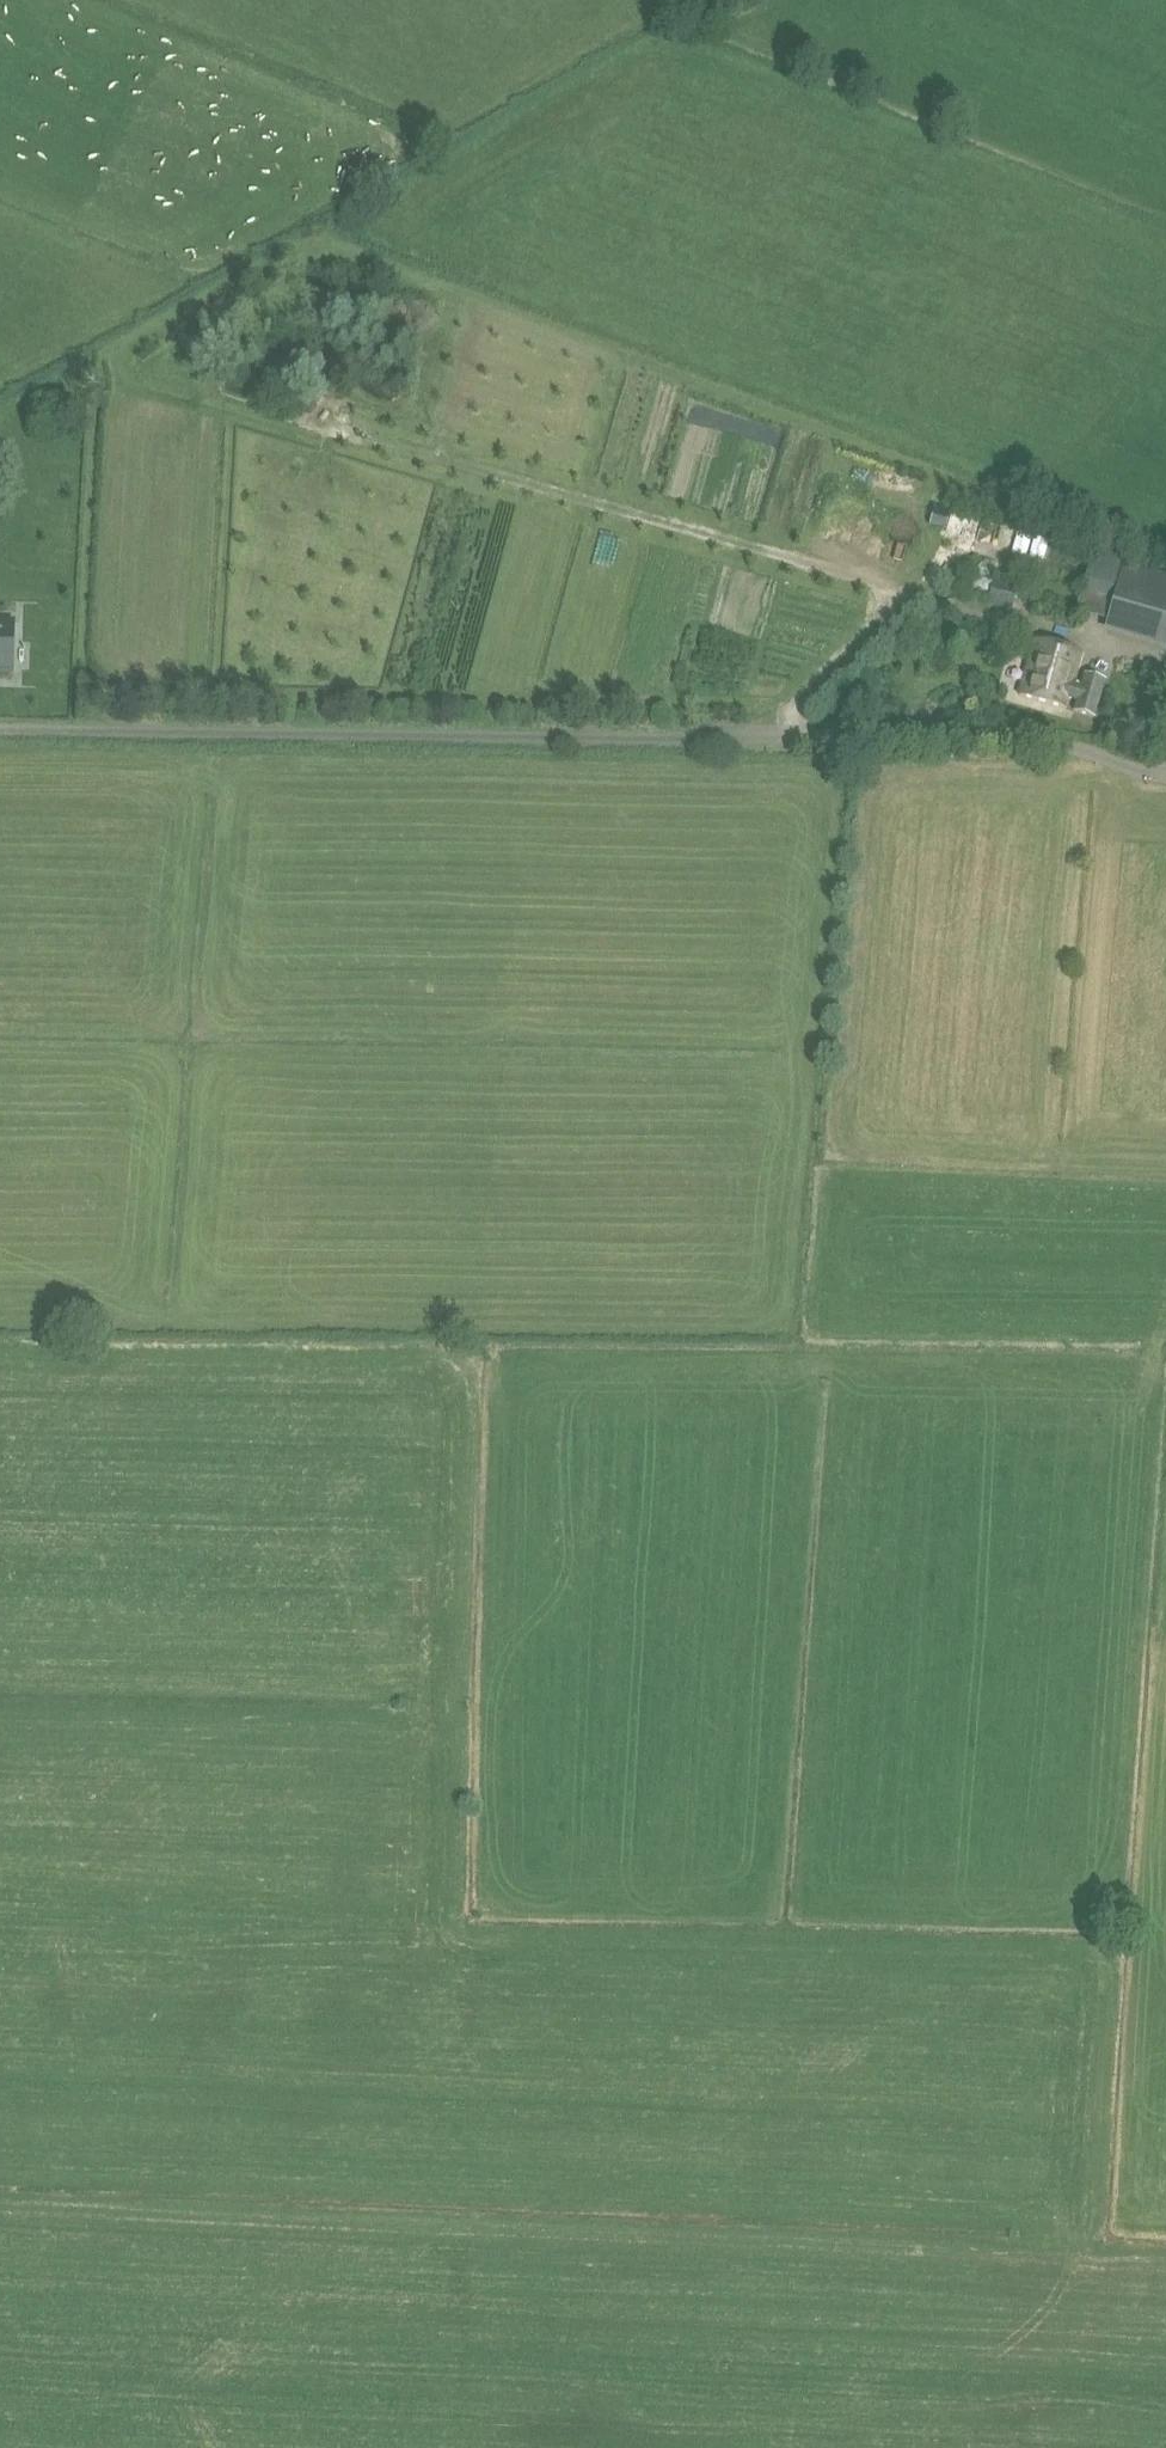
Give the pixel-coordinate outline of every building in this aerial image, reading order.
[(948,511),(934,507),(929,524),(943,528),(948,511)] [(1018,583),(995,576),(998,564),(985,560),(970,575),(968,574),(962,593),(988,601),(987,603),(1011,609),(1018,583)] [(1133,564),(1116,636),(1165,647),(1165,572),(1133,564)] [(11,670),(12,626),(0,626),(0,669),(11,670)] [(1073,710),(1095,717),(1106,678),(1083,672),(1080,683),(1073,680),(1081,652),(1034,639),(1019,695),(1065,708),(1068,698),(1075,699),(1073,710)]
